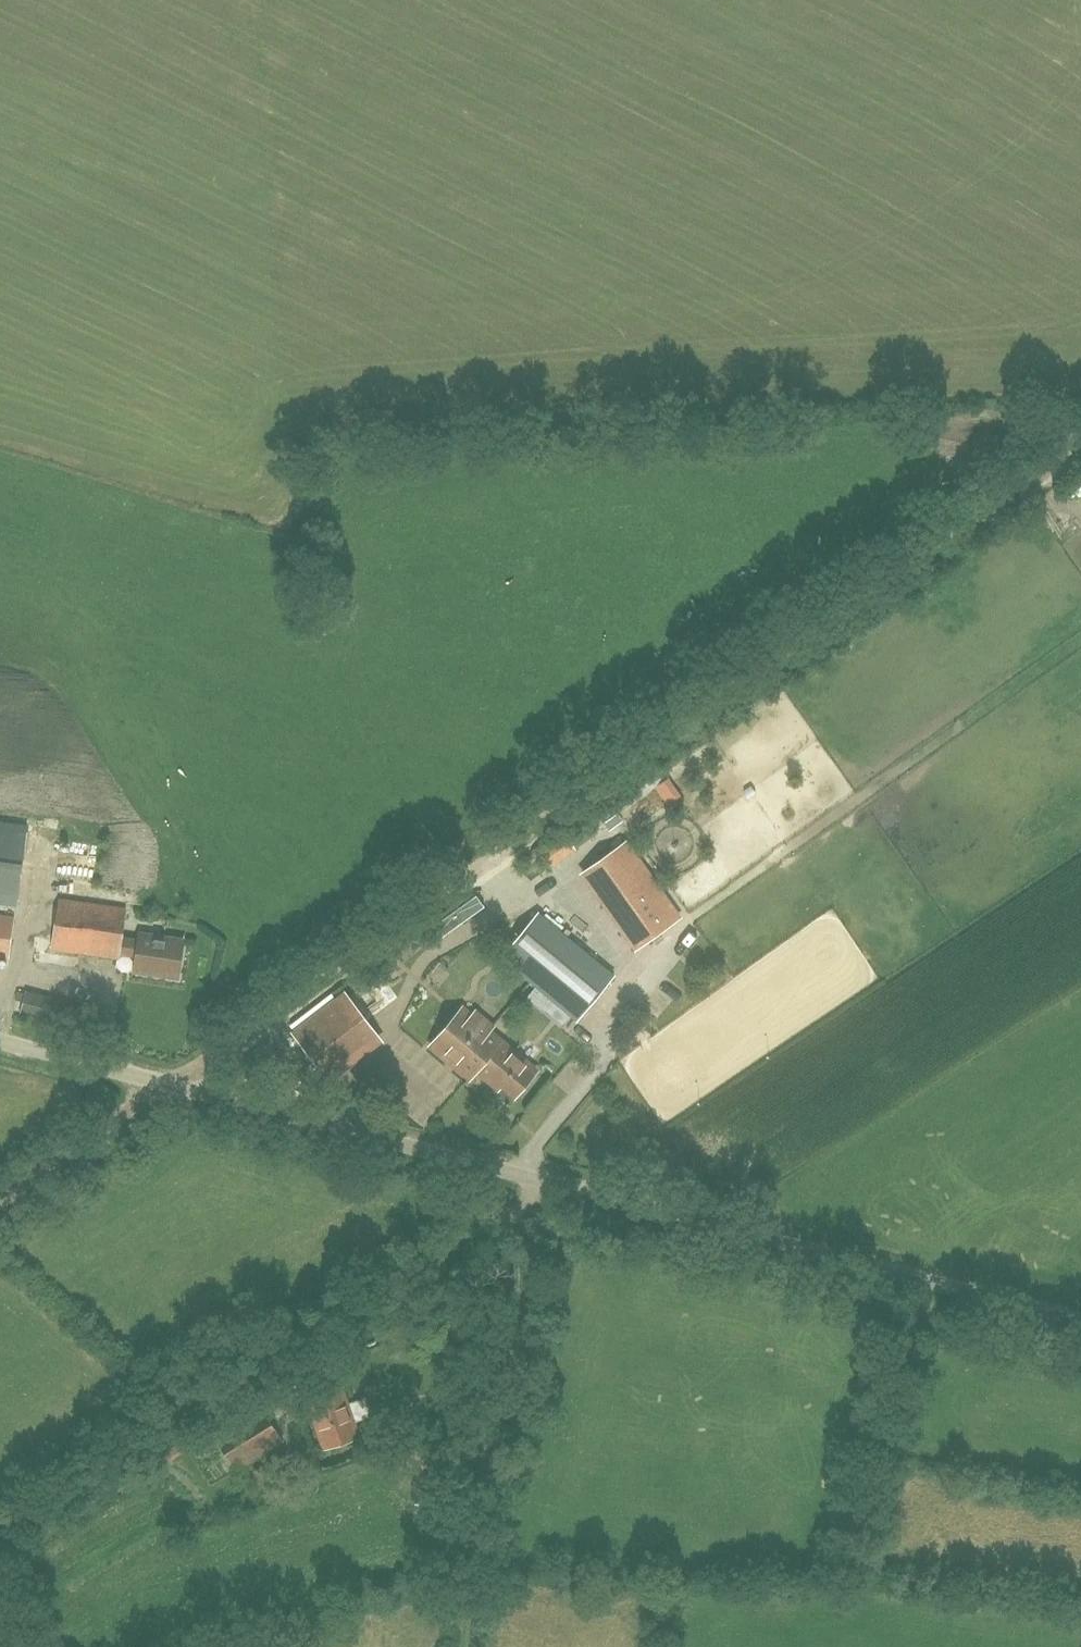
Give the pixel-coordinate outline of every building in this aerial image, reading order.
[(650,790),(624,810),(634,823),(661,804),(650,790)] [(623,816),(605,825),(610,835),(628,826),(623,816)] [(17,895),(25,838),(26,828),(27,825),(0,821),(0,893),(17,895)] [(566,833),(542,847),(552,864),(576,850),(566,833)] [(680,919),(626,843),(584,873),(637,949),(680,919)] [(178,978),(184,941),(139,935),(139,941),(122,939),(126,908),(60,899),(53,948),(119,957),(119,955),(136,957),(134,972),(178,978)] [(529,998),(545,1011),(553,1001),(578,1021),(617,975),(541,912),(502,958),(538,988),(529,998)] [(14,918),(0,916),(0,959),(9,960),(14,918)] [(477,917),(454,926),(466,954),(489,944),(477,917)] [(382,1043),(375,1034),(345,994),(293,1034),(330,1083),(382,1043)] [(67,1028),(72,1011),(14,998),(10,1016),(53,1025),(67,1028)] [(469,1079),(476,1071),(499,1090),(502,1086),(515,1097),(536,1072),(499,1041),(498,1043),(487,1034),(492,1028),(475,1014),(471,1018),(463,1010),(432,1047),(449,1062),(451,1059),(458,1066),(456,1068),(469,1079)] [(360,1437),(343,1389),(307,1402),(324,1450),(360,1437)] [(282,1442),(260,1409),(215,1438),(236,1472),(282,1442)]
